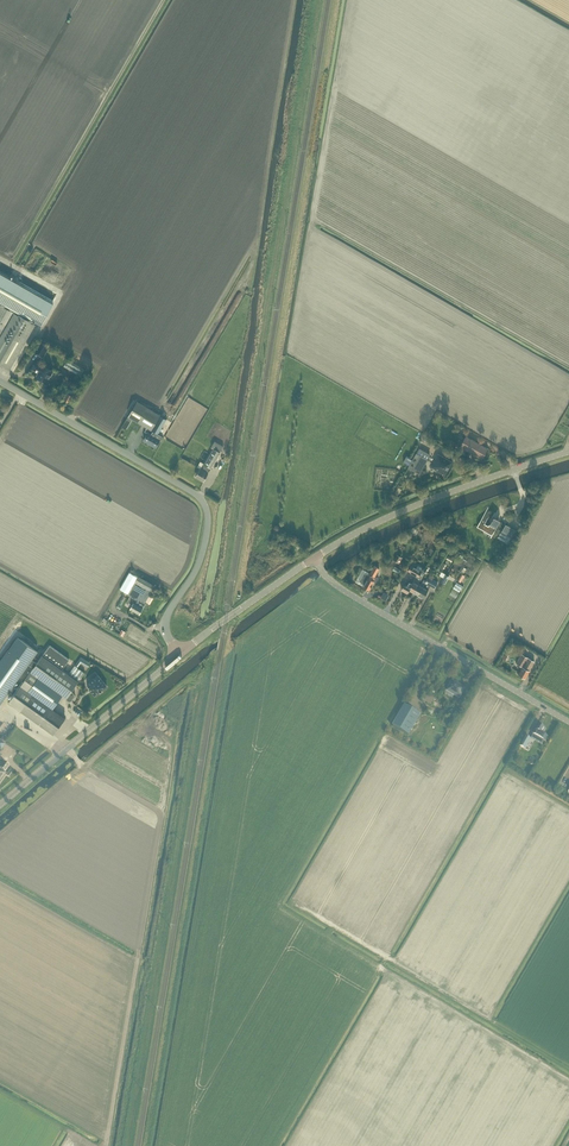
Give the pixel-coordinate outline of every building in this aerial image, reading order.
[(54,303),(0,272),(0,364),(9,369),(36,324),(33,322),(34,320),(42,324),(54,303)] [(44,356),(49,347),(41,342),(35,351),(44,356)] [(70,365),(86,375),(90,368),(74,358),(70,365)] [(40,378),(39,379),(44,382),(44,381),(47,382),(48,379),(49,380),(53,373),(52,373),(53,371),(43,365),(43,366),(37,362),(33,369),(39,372),(37,376),(40,378)] [(74,395),(70,392),(72,389),(69,388),(67,391),(67,390),(62,400),(69,404),(74,395)] [(137,401),(128,416),(132,418),(138,422),(153,431),(151,434),(148,432),(144,439),(156,447),(160,440),(161,441),(163,437),(164,436),(158,433),(167,419),(163,416),(147,407),(137,401)] [(128,416),(122,426),(126,429),(132,418),(128,416)] [(482,459),(488,448),(466,435),(460,446),(461,447),(459,449),(463,451),(464,449),(475,454),(473,456),(476,458),(478,456),(482,459)] [(203,481),(209,472),(224,446),(215,441),(211,447),(214,448),(205,463),(201,461),(198,467),(201,468),(196,477),(203,481)] [(408,467),(420,474),(428,459),(417,452),(413,459),(409,465),(408,467)] [(445,474),(453,462),(438,453),(431,466),(445,474)] [(407,456),(403,462),(406,463),(409,465),(413,459),(410,457),(407,456)] [(477,526),(492,535),(491,537),(501,520),(494,516),(489,526),(488,525),(487,524),(486,524),(485,523),(488,518),(483,515),(477,526)] [(508,543),(516,529),(506,523),(497,537),(508,543)] [(399,563),(403,557),(397,554),(394,559),(399,563)] [(374,581),(376,582),(379,578),(375,576),(380,568),(375,565),(370,574),(365,572),(360,581),(365,584),(364,586),(369,589),(374,581)] [(407,580),(401,590),(407,593),(409,590),(413,592),(414,593),(418,584),(419,584),(419,583),(425,572),(413,565),(409,571),(417,575),(413,583),(407,580)] [(445,583),(450,576),(446,574),(444,577),(441,581),(445,583)] [(131,596),(127,601),(132,604),(130,608),(140,614),(146,604),(145,603),(155,585),(139,575),(129,594),(131,596)] [(425,584),(418,595),(424,598),(431,585),(435,587),(438,582),(428,576),(426,580),(424,584),(425,584)] [(413,592),(412,594),(414,595),(415,593),(416,594),(418,595),(425,584),(424,584),(426,580),(424,579),(421,584),(419,583),(419,584),(418,584),(414,593),(413,592)] [(462,581),(459,587),(465,591),(469,585),(462,581)] [(0,662),(0,704),(10,690),(15,693),(18,689),(14,685),(29,663),(34,667),(37,663),(32,659),(38,651),(18,637),(0,662)] [(50,645),(44,654),(63,668),(69,659),(50,645)] [(525,678),(530,670),(535,661),(522,653),(517,663),(523,667),(519,674),(525,678)] [(15,693),(9,702),(53,734),(65,717),(53,708),(63,695),(67,697),(67,699),(69,701),(71,700),(73,698),(75,695),(72,691),(79,681),(43,655),(37,663),(34,667),(18,689),(15,693)] [(90,681),(93,685),(89,688),(95,695),(107,686),(98,675),(90,681)] [(447,691),(445,694),(452,698),(454,695),(460,698),(466,689),(453,681),(447,691)] [(426,694),(423,700),(432,705),(435,700),(426,694)] [(408,736),(421,714),(405,705),(393,726),(408,736)] [(80,715),(84,709),(80,706),(76,712),(80,715)] [(534,733),(533,734),(534,734),(544,741),(546,741),(548,736),(543,733),(546,729),(539,724),(535,730),(534,733)] [(520,746),(525,749),(531,739),(526,736),(521,743),(520,746)] [(5,772),(9,765),(3,761),(0,765),(0,768),(5,772)]
